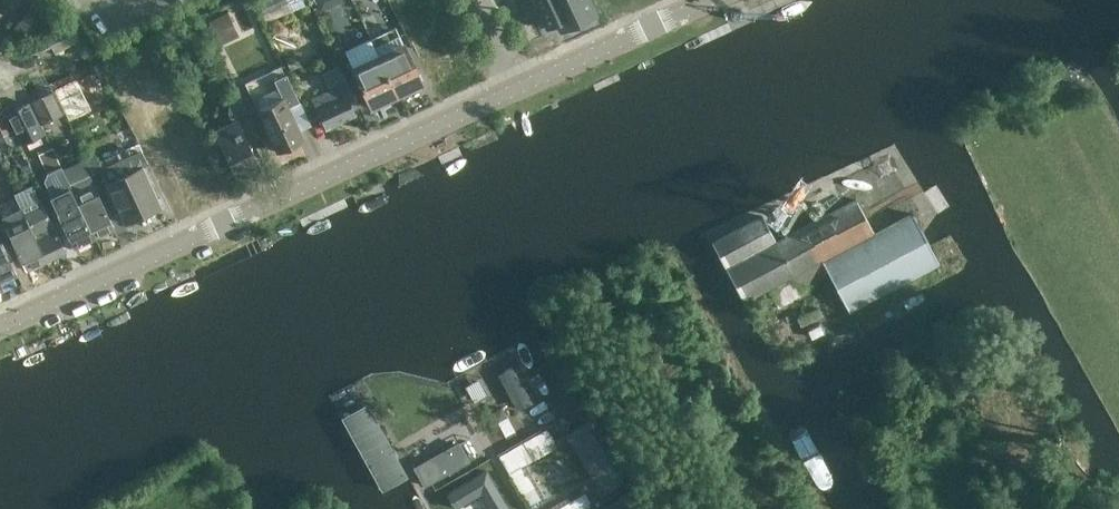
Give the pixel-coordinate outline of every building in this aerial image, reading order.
[(288,8),(284,0),(252,0),(261,21),(288,8)] [(324,9),(331,33),(357,25),(354,15),(386,5),(385,0),(315,0),(318,11),(324,9)] [(562,29),(594,14),(587,0),(536,0),(548,26),(558,22),(562,29)] [(395,26),(370,38),(398,97),(423,85),(403,42),(395,26)] [(370,38),(344,50),(352,66),(372,109),(398,97),(370,38)] [(303,140),(288,107),(299,102),(283,66),(245,84),(278,153),(303,140)] [(84,103),(73,80),(53,90),(64,113),(84,103)] [(327,128),(355,114),(346,95),(344,96),(338,85),(312,98),(327,128)] [(42,124),(64,113),(53,90),(30,101),(42,124)] [(246,139),(259,133),(241,95),(229,101),(228,112),(233,124),(216,132),(234,172),(257,161),(246,139)] [(30,100),(6,112),(15,130),(20,141),(22,144),(46,133),(30,100)] [(0,107),(0,150),(0,151),(20,141),(15,130),(6,112),(4,109),(3,106),(0,107)] [(141,164),(105,182),(125,224),(161,207),(141,164)] [(70,184),(74,193),(95,238),(115,228),(90,175),(70,184)] [(95,238),(74,193),(70,184),(50,194),(76,247),(95,238)] [(849,313),(939,264),(911,212),(873,232),(855,198),(775,240),(761,215),(712,241),(745,303),(793,276),(800,289),(828,273),(849,313)] [(40,199),(21,208),(47,261),(66,252),(54,225),(50,227),(47,219),(49,218),(40,199)] [(27,271),(47,261),(21,208),(2,217),(27,271)] [(19,274),(0,235),(0,283),(19,274)] [(516,406),(538,395),(514,351),(492,362),(516,406)] [(406,476),(367,406),(344,419),(383,489),(406,476)] [(567,435),(602,492),(621,480),(586,423),(567,435)] [(458,443),(415,467),(425,485),(468,461),(458,443)] [(447,493),(456,508),(480,493),(490,508),(492,508),(505,501),(486,470),(447,493)] [(545,508),(577,508),(578,508),(570,495),(545,508)] [(608,508),(635,508),(627,496),(608,508)]
